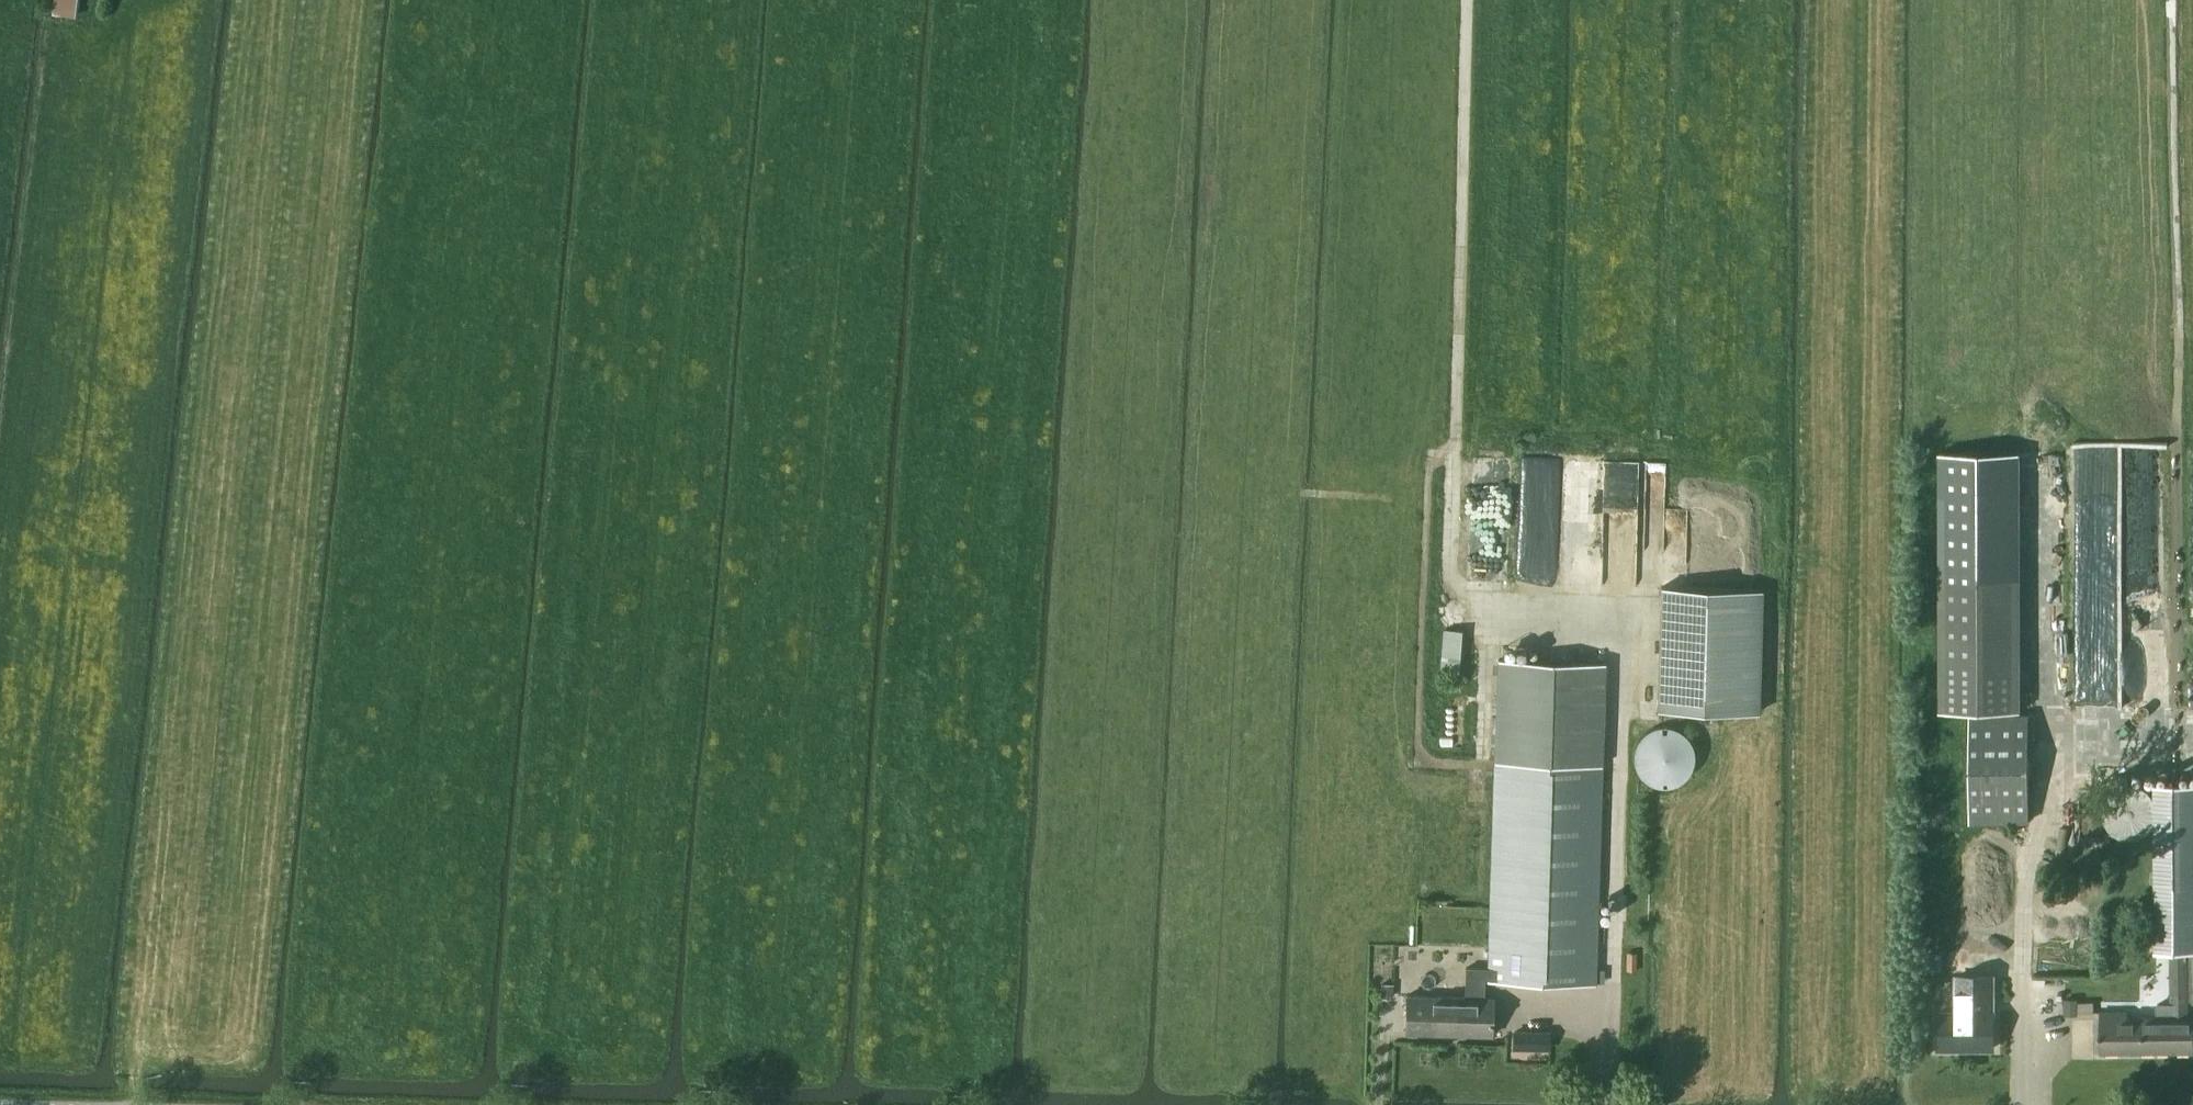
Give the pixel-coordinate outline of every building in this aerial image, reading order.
[(1939,576),(1940,670),(2020,670),(2020,576),(1939,576)] [(1661,587),(1658,709),(1760,711),(1763,590),(1661,587)] [(1408,994),(1407,1032),(1433,1033),(1491,1035),(1492,997),(1484,997),(1484,979),(1594,982),(1605,663),(1499,659),(1488,968),(1466,967),(1465,996),(1434,995),(1408,994)] [(1940,670),(1940,710),(2020,710),(2020,670),(1940,670)] [(1969,819),(2028,819),(2029,713),(1970,713),(1969,819)] [(2101,1010),(2101,1050),(2141,1050),(2192,1050),(2192,1015),(2189,1015),(2189,999),(2192,999),(2192,782),(2159,782),(2159,947),(2170,947),(2170,990),(2171,1002),(2157,1002),(2157,1015),(2141,1015),(2128,1015),(2128,1010),(2101,1010)] [(1955,1012),(1940,1012),(1939,1048),(1993,1048),(1993,1012),(1993,973),(1955,973),(1955,1012)] [(1513,1030),(1513,1049),(1549,1049),(1549,1031),(1513,1030)]
